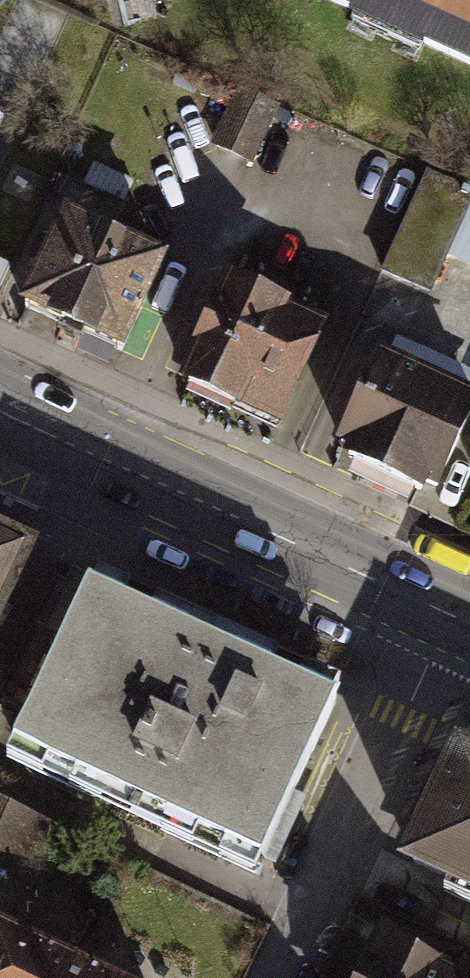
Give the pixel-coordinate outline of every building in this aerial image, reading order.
[(392,25),(404,0),(335,0),(392,25)] [(392,25),(469,61),(469,0),(404,0),(392,25)] [(250,161),(276,105),(242,89),(216,146),(250,161)] [(95,163),(85,183),(123,201),(132,181),(95,163)] [(428,172),(386,268),(432,288),(447,253),(469,202),(469,190),(428,172)] [(447,253),(469,263),(469,202),(447,253)] [(69,219),(29,306),(121,348),(161,261),(69,219)] [(207,345),(190,381),(278,422),(321,330),(280,311),(282,306),(235,284),(223,309),(219,307),(202,343),(207,345)] [(343,443),(353,447),(349,456),(422,489),(425,481),(438,486),(469,415),(469,398),(382,358),(343,443)] [(29,556),(0,542),(0,617),(29,556)] [(339,701),(89,587),(14,751),(264,865),(339,701)] [(459,756),(408,870),(469,898),(469,761),(459,756)] [(12,865),(33,821),(0,806),(0,859),(12,865)] [(79,967),(0,930),(0,977),(74,977),(79,967)] [(379,941),(361,977),(441,977),(444,972),(379,941)] [(79,967),(74,977),(103,977),(79,967)]
